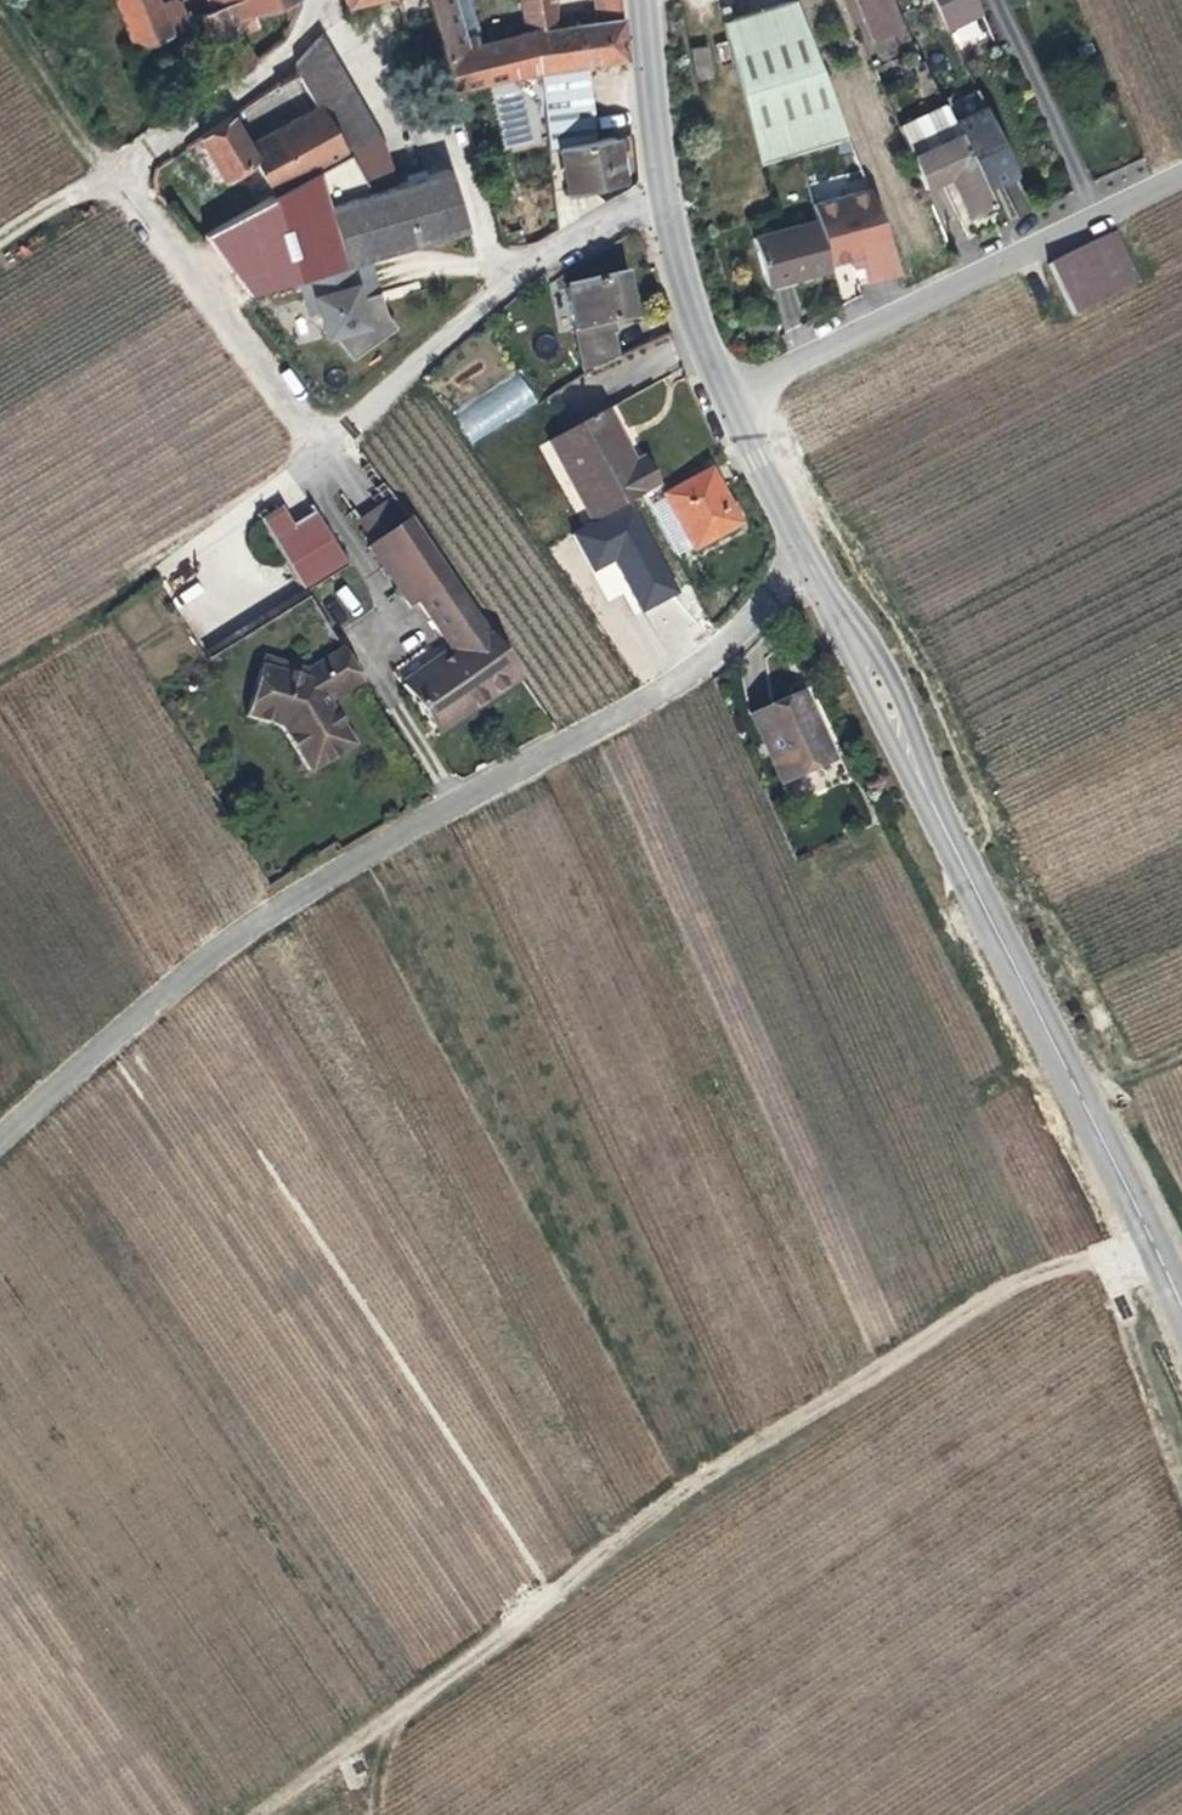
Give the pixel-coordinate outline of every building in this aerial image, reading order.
[(132,50),(171,37),(191,26),(187,16),(182,18),(176,5),(169,3),(156,9),(153,0),(114,0),(132,50)] [(249,67),(234,36),(221,11),(241,3),(246,16),(290,0),(210,0),(215,13),(199,22),(231,82),(249,67)] [(535,74),(520,15),(510,18),(516,38),(472,49),(463,51),(451,7),(448,0),(427,0),(452,94),(458,92),(535,74)] [(472,49),(462,0),(448,0),(451,7),(463,51),(472,49)] [(520,15),(516,0),(509,0),(506,1),(510,18),(520,15)] [(543,148),(557,146),(596,139),(588,65),(621,59),(615,0),(604,0),(606,20),(552,31),(550,0),(516,0),(520,15),(535,74),(543,148)] [(898,25),(887,0),(850,0),(868,38),(884,31),(890,43),(904,37),(898,25)] [(978,19),(969,0),(926,0),(943,36),(978,19)] [(221,11),(234,36),(251,29),(246,16),(241,3),(221,11)] [(716,26),(755,167),(793,158),(845,145),(792,7),(754,16),(716,26)] [(884,31),(868,38),(873,50),(890,43),(884,31)] [(699,39),(683,41),(688,75),(703,73),(699,39)] [(314,116),(349,97),(347,92),(310,42),(291,67),(290,75),(311,111),(314,116)] [(902,64),(910,60),(907,50),(898,55),(902,64)] [(452,94),(455,104),(461,103),(458,92),(452,94)] [(946,127),(979,112),(970,94),(938,109),(946,127)] [(361,194),(387,187),(374,148),(349,97),(314,116),(338,156),(340,159),(343,164),(361,194)] [(971,180),(1004,165),(979,112),(946,127),(938,109),(937,107),(934,100),(901,115),(904,121),(916,146),(900,154),(914,186),(939,174),(957,213),(981,202),(971,180)] [(233,114),(195,140),(218,180),(250,162),(268,194),(338,156),(314,116),(311,111),(242,149),(231,129),(239,124),(233,114)] [(600,138),(628,136),(627,114),(598,116),(600,138)] [(886,123),(888,129),(900,154),(916,146),(904,121),(901,115),(886,123)] [(612,180),(606,138),(596,139),(557,146),(563,194),(590,191),(588,183),(612,180)] [(288,283),(290,287),(294,302),(303,299),(308,314),(316,340),(325,337),(342,361),(386,329),(374,313),(360,266),(358,261),(454,230),(438,172),(387,187),(361,194),(343,164),(340,159),(198,239),(204,248),(238,299),(288,283)] [(862,289),(897,281),(864,195),(808,208),(812,226),(824,268),(845,263),(855,261),(858,271),(862,289)] [(768,289),(826,273),(824,268),(812,226),(755,242),(768,289)] [(1082,245),(1041,267),(1068,319),(1109,298),(1082,245)] [(848,274),(858,271),(855,261),(845,263),(848,274)] [(564,289),(579,379),(610,362),(605,335),(609,334),(608,324),(627,321),(621,279),(564,289)] [(299,318),(308,314),(303,299),(294,302),(299,318)] [(521,375),(453,411),(469,441),(537,405),(521,375)] [(543,445),(587,526),(653,490),(637,460),(628,465),(598,415),(543,445)] [(685,556),(734,531),(706,475),(657,499),(685,556)] [(404,529),(381,497),(348,519),(370,552),(404,529)] [(282,509),(259,522),(307,600),(348,571),(316,522),(297,531),(282,509)] [(404,529),(370,552),(364,556),(366,560),(405,617),(414,612),(446,662),(395,694),(422,733),(478,699),(483,707),(514,687),(404,529)] [(595,571),(605,600),(628,592),(618,563),(595,571)] [(311,789),(358,760),(328,720),(313,700),(350,675),(331,643),(290,675),(262,666),(244,729),(281,740),(311,789)] [(313,700),(328,720),(365,696),(350,675),(313,700)] [(787,683),(779,686),(797,728),(805,725),(787,683)] [(797,728),(779,686),(738,704),(766,774),(816,753),(805,725),(797,728)] [(426,740),(483,707),(478,699),(422,733),(426,740)]
